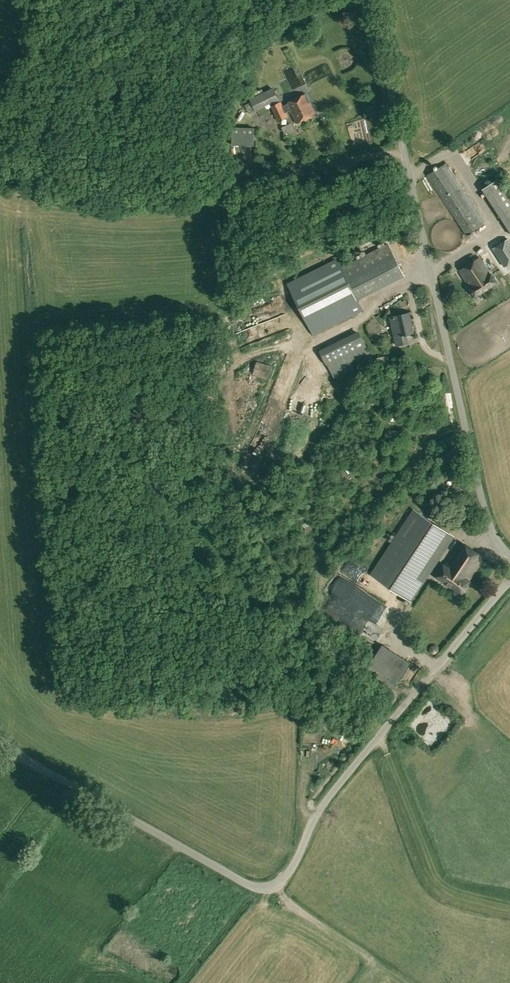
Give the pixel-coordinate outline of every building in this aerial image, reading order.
[(288,117),(285,111),(282,105),(280,101),(279,99),(273,87),(253,97),(250,99),(255,110),(259,109),(271,103),(272,105),(270,105),(277,121),(288,117)] [(282,105),(285,111),(289,109),(297,123),(316,113),(306,93),(282,105)] [(233,128),(233,144),(255,145),(255,129),(233,128)] [(341,152),(347,141),(340,137),(334,148),(341,152)] [(459,145),(466,155),(471,152),(465,142),(459,145)] [(427,175),(466,236),(481,226),(442,166),(427,175)] [(499,177),(486,186),(509,223),(509,194),(499,177)] [(504,266),(509,262),(509,241),(508,239),(493,249),(504,266)] [(288,286),(313,335),(362,310),(353,291),(400,268),(388,244),(346,265),(341,255),(337,257),(339,261),(288,286)] [(468,286),(475,296),(497,282),(492,274),(491,275),(480,258),(460,270),(469,285),(468,286)] [(408,343),(406,334),(414,332),(410,312),(395,315),(396,317),(390,318),(392,326),(396,345),(408,343)] [(261,332),(267,327),(257,315),(251,319),(261,332)] [(368,354),(357,331),(320,349),(331,372),(368,354)] [(253,373),(268,378),(272,365),(257,361),(253,373)] [(289,417),(291,410),(279,408),(278,415),(289,417)] [(385,583),(411,599),(444,549),(454,534),(414,509),(370,574),(385,583)] [(464,520),(471,525),(477,516),(469,512),(464,520)] [(313,536),(318,533),(314,526),(308,529),(313,536)] [(435,575),(462,593),(470,580),(469,579),(485,556),(462,541),(446,564),(444,563),(435,575)] [(380,646),(385,640),(371,628),(366,634),(380,646)] [(365,670),(393,688),(410,661),(382,644),(365,670)]
